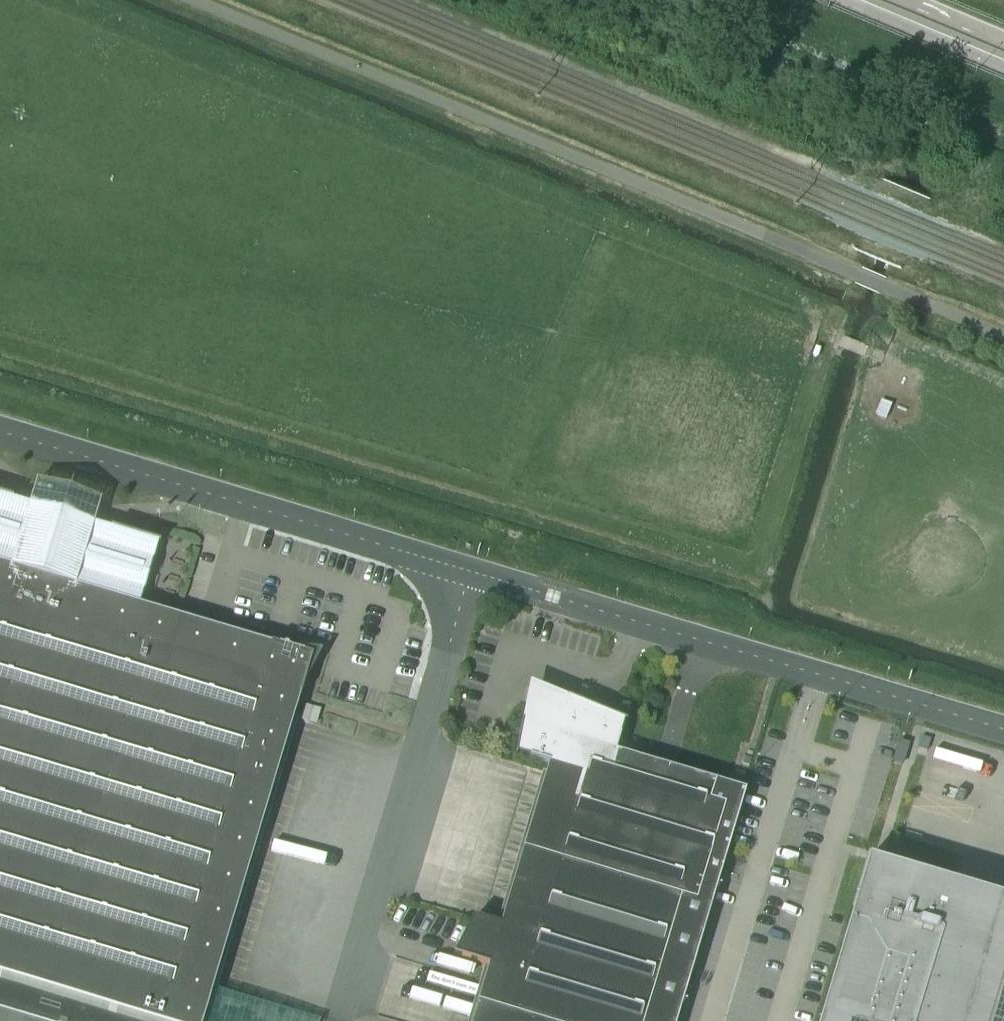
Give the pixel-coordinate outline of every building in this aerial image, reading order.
[(292,723),(300,696),(300,697),(312,657),(271,644),(270,648),(138,609),(158,544),(159,544),(160,543),(0,495),(0,974),(156,1020),(203,1020),(292,723)] [(711,907),(745,791),(616,752),(620,736),(624,724),(626,724),(627,723),(567,698),(566,700),(567,701),(567,703),(559,701),(553,702),(546,703),(537,708),(532,713),(528,718),(525,725),(523,724),(523,723),(521,723),(515,758),(516,758),(517,755),(548,764),(523,850),(711,907)] [(711,907),(523,850),(500,927),(473,919),(454,955),(488,966),(477,1004),(535,1020),(677,1020),(711,907)] [(820,1020),(1003,1020),(1003,901),(957,887),(958,886),(867,859),(848,924),(849,925),(820,1020)] [(0,974),(0,1013),(26,1020),(156,1020),(0,974)] [(477,1004),(472,1020),(535,1020),(477,1004)]
